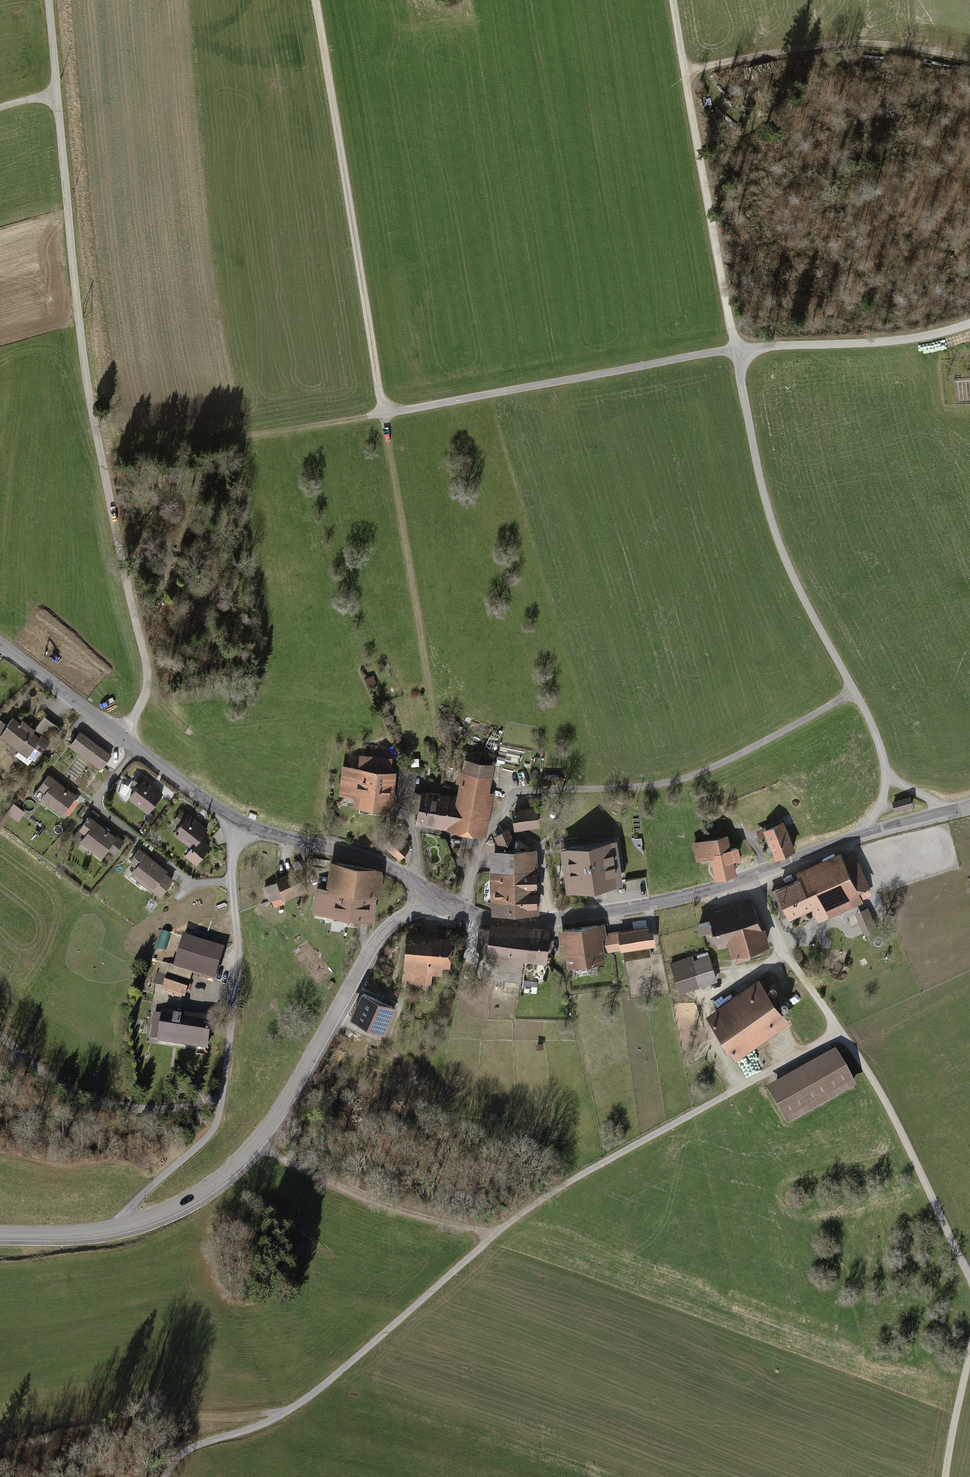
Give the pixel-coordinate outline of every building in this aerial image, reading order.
[(374,675),(365,679),(369,689),(378,685),(374,675)] [(13,717),(8,724),(1,719),(0,720),(0,732),(35,759),(59,727),(45,717),(33,732),(13,717)] [(114,755),(82,732),(72,746),(103,769),(114,755)] [(359,766),(343,764),(340,791),(361,793),(360,804),(385,807),(391,757),(361,753),(359,766)] [(457,796),(439,793),(434,823),(479,831),(492,763),(464,758),(457,796)] [(75,797),(50,777),(37,794),(63,813),(75,797)] [(148,812),(163,794),(145,779),(130,798),(148,812)] [(417,809),(415,819),(434,823),(439,793),(421,790),(420,791),(413,789),(409,808),(417,809)] [(909,797),(893,802),(895,809),(911,804),(909,797)] [(22,812),(11,803),(5,810),(17,819),(22,812)] [(536,805),(513,807),(515,824),(537,822),(536,805)] [(194,848),(187,857),(196,863),(208,846),(198,839),(206,829),(190,817),(177,835),(194,848)] [(124,843),(91,818),(76,837),(103,857),(109,849),(115,854),(124,843)] [(782,821),(765,828),(778,856),(794,849),(782,821)] [(499,846),(513,839),(507,828),(493,835),(499,846)] [(734,872),(725,834),(693,842),(696,857),(712,853),(718,876),(734,872)] [(611,840),(566,846),(572,887),(617,881),(611,840)] [(534,848),(513,849),(514,912),(536,911),(534,848)] [(513,849),(494,850),(496,913),(514,912),(513,849)] [(167,871),(141,851),(132,862),(138,866),(132,874),(153,889),(158,882),(166,888),(172,880),(164,875),(167,871)] [(842,858),(840,852),(797,871),(800,878),(777,888),(789,915),(812,905),(818,919),(861,900),(857,891),(868,886),(854,853),(842,858)] [(376,894),(380,868),(330,862),(326,887),(318,886),(315,908),(330,910),(329,913),(371,918),(375,894),(376,894)] [(285,898),(304,890),(296,871),(278,879),(278,881),(266,886),(271,898),(283,893),(285,898)] [(764,943),(751,900),(709,912),(718,944),(729,941),(732,952),(764,943)] [(866,908),(856,912),(865,932),(875,928),(866,908)] [(602,923),(566,928),(571,964),(602,960),(601,950),(651,943),(650,932),(647,932),(646,927),(604,933),(602,923)] [(545,958),(548,931),(489,925),(488,931),(480,930),(478,947),(488,948),(485,972),(505,974),(504,978),(520,980),(522,956),(545,958)] [(431,933),(403,932),(400,980),(407,980),(407,988),(420,989),(421,983),(430,984),(430,973),(440,973),(440,966),(450,966),(452,937),(431,936),(431,933)] [(213,979),(223,947),(185,935),(175,967),(213,979)] [(716,978),(709,954),(693,959),(691,955),(670,962),(679,989),(716,978)] [(163,989),(184,995),(187,983),(166,977),(163,989)] [(788,1021),(757,978),(704,1016),(735,1059),(788,1021)] [(399,1006),(362,989),(350,1016),(387,1032),(399,1006)] [(166,1015),(155,1013),(151,1037),(180,1042),(184,1015),(166,1012),(166,1015)] [(211,1019),(184,1015),(180,1042),(207,1047),(211,1019)] [(852,1086),(834,1054),(769,1091),(787,1123),(852,1086)]
